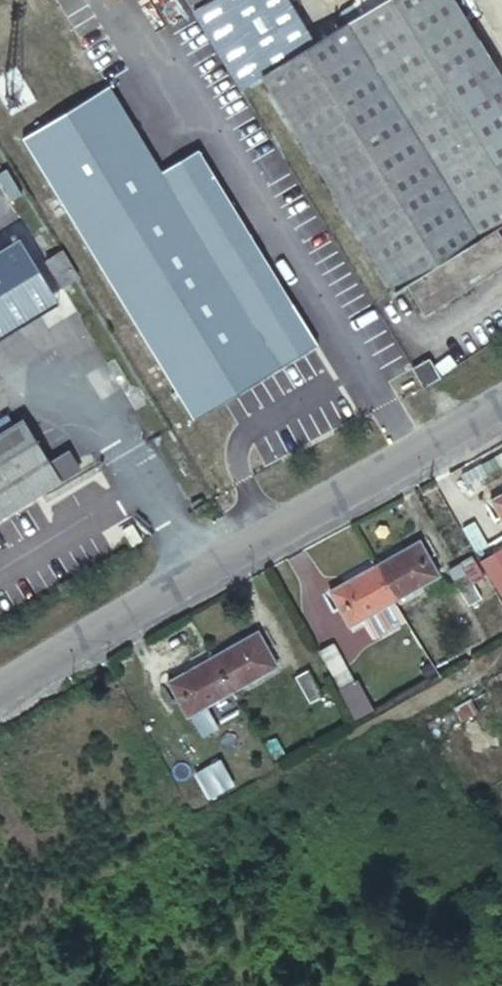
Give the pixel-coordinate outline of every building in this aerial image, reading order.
[(165,10),(176,7),(174,0),(162,0),(165,10)] [(244,87),(264,75),(217,0),(211,0),(196,10),(244,87)] [(293,0),(217,0),(264,75),(399,291),(410,284),(432,315),(501,272),(501,230),(501,229),(501,228),(501,73),(456,0),(385,0),(319,41),(293,0)] [(359,10),(376,0),(353,0),(359,10)] [(110,74),(19,131),(196,415),(320,337),(199,142),(165,163),(110,74)] [(0,257),(0,271),(25,309),(42,298),(11,251),(0,257)] [(64,253),(48,262),(65,289),(81,279),(64,253)] [(421,372),(429,385),(445,377),(436,364),(421,372)] [(0,406),(0,490),(46,463),(63,453),(55,440),(38,451),(8,402),(0,406)] [(493,497),(501,513),(501,492),(493,497)] [(465,534),(477,554),(489,547),(477,527),(465,534)] [(421,540),(377,564),(399,599),(442,574),(421,540)] [(501,595),(501,594),(501,551),(482,563),(501,595)] [(447,568),(463,595),(475,588),(458,561),(447,568)] [(399,599),(377,564),(333,590),(352,625),(368,616),(399,599)] [(368,616),(379,636),(411,618),(399,599),(368,616)] [(260,632),(215,657),(236,691),(280,666),(260,632)] [(321,649),(341,684),(354,676),(334,641),(321,649)] [(236,691),(215,657),(170,683),(189,717),(236,691)] [(308,672),(297,678),(315,707),(325,701),(308,672)] [(220,759),(196,772),(207,792),(231,779),(220,759)]
